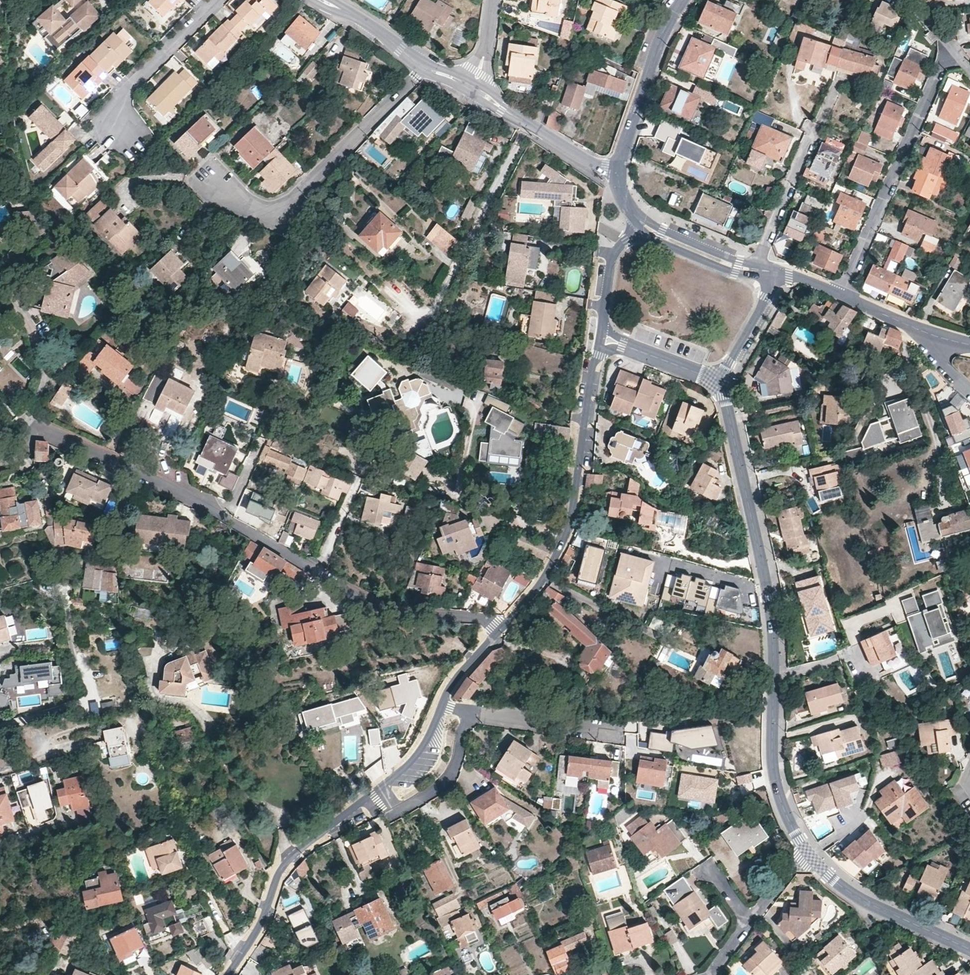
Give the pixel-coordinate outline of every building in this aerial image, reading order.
[(61,0),(59,0),(50,9),(53,12),(63,3),(61,0)] [(63,3),(69,9),(78,0),(61,0),(63,3)] [(148,3),(162,17),(178,2),(180,3),(183,0),(151,0),(148,3)] [(235,11),(237,14),(230,22),(240,32),(248,24),(251,26),(266,11),(269,14),(277,7),(271,0),(247,0),(235,11)] [(436,5),(428,0),(420,0),(410,16),(423,24),(431,30),(435,23),(439,18),(445,22),(449,17),(453,10),(438,1),(436,5)] [(532,13),(546,15),(547,12),(538,11),(539,0),(534,0),(532,13)] [(538,11),(547,12),(546,15),(558,17),(561,0),(539,0),(538,11)] [(609,25),(612,18),(615,20),(618,12),(626,15),(629,7),(612,0),(596,0),(591,10),(594,11),(591,19),(598,21),(594,32),(613,40),(618,28),(614,27),(609,25)] [(702,23),(719,31),(727,34),(730,26),(733,27),(735,22),(733,21),(740,4),(729,0),(725,0),(721,7),(706,1),(702,10),(706,11),(702,23)] [(866,30),(876,36),(883,23),(894,28),(900,16),(894,13),(895,10),(890,8),(891,6),(882,1),(878,8),(877,7),(872,17),(873,18),(872,21),(869,19),(864,30),(866,30)] [(84,2),(63,22),(53,12),(50,9),(49,8),(31,25),(38,33),(43,28),(49,35),(46,37),(58,49),(64,44),(68,42),(74,39),(83,31),(98,17),(84,2)] [(697,22),(702,23),(706,11),(702,10),(697,22)] [(319,33),(299,17),(287,33),(288,35),(281,44),(291,51),(298,42),(307,49),(313,42),(319,33)] [(444,25),(447,27),(453,19),(449,17),(445,22),(444,25)] [(439,18),(435,23),(442,27),(444,25),(445,22),(439,18)] [(609,25),(614,27),(617,20),(615,20),(612,18),(609,25)] [(571,36),(574,21),(567,20),(563,37),(570,40),(571,36)] [(222,25),(211,36),(213,38),(209,42),(207,39),(195,52),(207,65),(214,58),(220,52),(222,54),(242,34),(240,32),(230,22),(225,27),(222,25)] [(423,24),(420,29),(428,34),(431,30),(423,24)] [(857,47),(859,45),(866,30),(864,30),(860,28),(852,24),(851,26),(844,40),(844,43),(857,47)] [(114,70),(110,66),(128,49),(112,34),(89,58),(106,75),(108,77),(114,70)] [(524,38),(512,36),(510,43),(522,45),(524,38)] [(53,54),(58,49),(46,37),(41,42),(53,54)] [(713,37),(710,45),(695,39),(686,57),(683,56),(678,66),(703,77),(715,47),(723,51),(733,56),(737,47),(713,37)] [(695,39),(691,37),(683,56),(686,57),(695,39)] [(805,61),(824,67),(827,62),(836,65),(844,43),(844,40),(838,37),(836,41),(833,41),(831,46),(804,37),(794,66),(802,69),(805,61)] [(904,37),(901,44),(918,52),(922,44),(904,37)] [(539,40),(530,39),(528,46),(538,48),(539,40)] [(307,49),(298,42),(291,51),(302,60),(315,44),(313,42),(307,49)] [(747,52),(749,46),(741,42),(738,47),(747,52)] [(509,75),(527,77),(529,67),(535,68),(538,48),(528,46),(522,45),(510,43),(509,54),(512,55),(510,67),(509,75)] [(844,43),(836,65),(876,77),(879,66),(871,64),(873,56),(874,53),(858,49),(857,47),(844,43)] [(110,66),(114,70),(131,53),(128,49),(110,66)] [(344,66),(344,68),(342,73),(336,88),(343,90),(344,85),(358,90),(364,72),(366,63),(359,60),(361,54),(349,50),(344,66)] [(222,54),(220,52),(214,58),(217,61),(218,61),(224,56),(222,54)] [(89,58),(88,57),(63,83),(81,101),(95,86),(106,75),(89,58)] [(895,81),(909,88),(915,75),(919,77),(923,67),(904,59),(899,69),(894,67),(891,74),(896,77),(895,81)] [(310,81),(320,66),(311,60),(301,75),(310,81)] [(588,81),(598,84),(622,93),(622,92),(631,95),(637,79),(632,77),(605,66),(605,64),(595,60),(588,81)] [(362,91),(368,74),(364,72),(358,90),(362,91)] [(159,89),(162,92),(149,105),(163,118),(174,108),(195,85),(183,73),(177,78),(173,75),(159,89)] [(108,77),(106,75),(95,86),(97,87),(108,77)] [(527,77),(509,75),(508,81),(532,84),(533,79),(527,77)] [(289,77),(285,81),(296,88),(299,84),(296,81),(289,77)] [(569,84),(568,90),(563,104),(580,110),(587,87),(570,81),(569,84)] [(598,84),(596,90),(620,97),(622,93),(598,84)] [(662,101),(675,107),(674,112),(690,118),(699,97),(669,84),(662,101)] [(938,116),(956,124),(969,93),(951,85),(938,116)] [(542,89),(537,87),(533,97),(539,99),(542,89)] [(162,92),(159,89),(146,102),(149,105),(162,92)] [(554,98),(545,95),(542,106),(551,109),(551,108),(554,98)] [(408,97),(377,131),(389,142),(406,123),(418,133),(422,129),(428,134),(439,121),(435,118),(440,113),(424,99),(418,107),(408,97)] [(674,112),(675,107),(662,101),(659,106),(674,112)] [(904,108),(887,101),(873,131),(890,139),(904,108)] [(74,108),(81,116),(88,110),(81,102),(74,108)] [(43,132),(52,142),(53,143),(42,154),(41,153),(33,161),(43,171),(55,159),(74,140),(61,127),(59,129),(54,123),(56,121),(40,105),(28,117),(37,126),(40,123),(46,129),(43,132)] [(551,108),(551,109),(546,124),(558,131),(563,115),(551,108)] [(770,117),(756,111),(752,120),(761,124),(750,148),(752,149),(746,162),(761,169),(767,155),(781,161),(782,157),(791,137),(766,126),(770,117)] [(35,127),(37,126),(28,117),(26,119),(35,127)] [(202,147),(200,144),(215,130),(203,117),(175,143),(190,158),(202,147)] [(704,166),(711,150),(688,140),(685,144),(679,142),(685,129),(665,120),(657,139),(669,144),(664,155),(680,162),(683,157),(704,166)] [(43,132),(46,129),(40,123),(37,126),(35,127),(41,134),(43,132)] [(935,123),(931,131),(949,138),(952,130),(935,123)] [(266,157),(274,149),(253,127),(235,146),(255,167),(266,157)] [(487,142),(465,131),(450,160),(473,171),(487,142)] [(859,133),(857,139),(868,143),(870,137),(859,133)] [(810,168),(828,176),(839,151),(841,152),(844,145),(827,138),(824,145),(821,144),(810,168)] [(853,164),(848,176),(866,184),(870,177),(872,173),(876,175),(880,165),(855,154),(856,152),(863,154),(866,146),(856,141),(853,140),(850,148),(845,160),(853,164)] [(946,153),(931,147),(927,158),(923,157),(918,167),(937,175),(947,179),(957,154),(948,150),(946,153)] [(266,157),(271,162),(261,173),(266,179),(276,189),(296,170),(275,148),(274,149),(266,157)] [(107,178),(85,156),(65,175),(65,177),(53,187),(66,200),(70,197),(76,204),(85,196),(86,197),(107,178)] [(352,157),(349,162),(354,165),(357,161),(352,157)] [(569,231),(584,233),(587,218),(586,218),(588,208),(577,207),(577,201),(574,201),(574,198),(577,198),(579,187),(566,185),(569,180),(547,165),(542,172),(551,178),(549,182),(523,180),(522,192),(556,195),(556,199),(556,205),(563,206),(568,206),(567,215),(562,215),(561,228),(569,229),(569,231)] [(368,182),(373,175),(362,166),(357,173),(368,182)] [(914,177),(917,179),(912,190),(928,196),(930,192),(934,194),(938,187),(934,184),(937,175),(918,167),(914,177)] [(266,179),(264,182),(273,191),(276,189),(266,179)] [(839,195),(840,193),(844,195),(848,186),(836,182),(831,191),(839,195)] [(702,191),(693,210),(723,224),(731,204),(702,191)] [(463,217),(470,221),(482,197),(474,193),(463,217)] [(840,204),(834,219),(853,228),(864,204),(844,195),(840,193),(839,195),(836,202),(840,204)] [(823,211),(826,202),(806,194),(803,202),(823,211)] [(86,215),(95,224),(111,209),(102,199),(86,215)] [(30,209),(15,209),(15,219),(25,219),(33,215),(30,209)] [(129,221),(126,224),(122,221),(117,215),(111,209),(95,224),(94,226),(121,254),(129,246),(126,243),(138,231),(129,221)] [(782,233),(800,240),(811,217),(792,210),(782,233)] [(902,233),(916,240),(920,230),(930,234),(935,222),(908,210),(903,220),(906,221),(902,233)] [(439,223),(442,218),(434,211),(431,215),(433,218),(439,223)] [(401,231),(380,213),(361,236),(381,254),(401,231)] [(42,233),(33,215),(25,219),(33,237),(42,233)] [(340,219),(335,216),(330,225),(334,228),(340,219)] [(824,235),(821,233),(825,226),(818,222),(812,237),(821,241),(824,235)] [(438,223),(429,234),(450,252),(458,241),(438,223)] [(511,240),(512,232),(491,229),(489,234),(497,237),(497,238),(511,240)] [(126,243),(129,246),(142,234),(138,231),(126,243)] [(449,255),(450,252),(429,234),(427,236),(449,255)] [(938,239),(925,234),(920,248),(932,254),(938,239)] [(871,279),(869,284),(887,292),(895,275),(900,264),(903,255),(905,250),(907,245),(897,241),(894,248),(892,247),(882,269),(872,264),(866,277),(871,279)] [(527,244),(513,242),(507,280),(525,284),(531,248),(527,248),(527,244)] [(817,253),(814,262),(834,271),(841,254),(816,244),(814,251),(817,253)] [(903,255),(900,264),(905,266),(908,257),(919,262),(924,252),(907,245),(905,250),(903,255)] [(74,265),(65,251),(57,256),(46,264),(49,268),(51,269),(49,275),(30,271),(28,281),(37,283),(35,291),(37,291),(34,304),(62,310),(66,289),(90,273),(78,263),(74,265)] [(171,251),(151,269),(173,293),(188,278),(182,272),(179,269),(184,264),(171,251)] [(236,291),(249,277),(237,265),(241,261),(231,252),(214,268),(217,272),(223,279),(236,291)] [(960,259),(954,256),(948,264),(955,268),(960,259)] [(241,261),(237,265),(249,277),(253,274),(241,261)] [(342,262),(338,268),(346,273),(350,268),(342,262)] [(320,305),(325,299),(329,294),(332,296),(344,280),(325,265),(321,271),(312,281),(304,291),(320,305)] [(313,270),(315,271),(310,279),(312,281),(321,271),(316,267),(313,270)] [(932,272),(925,268),(919,281),(927,284),(930,278),(932,272)] [(952,310),(969,281),(969,279),(967,277),(969,273),(961,268),(959,272),(954,269),(935,299),(952,310)] [(217,272),(212,277),(218,283),(223,279),(217,272)] [(887,292),(905,300),(907,296),(913,297),(918,285),(895,275),(887,292)] [(935,280),(930,278),(927,284),(931,286),(935,280)] [(346,282),(344,280),(332,296),(333,297),(346,282)] [(537,291),(535,300),(557,304),(558,294),(537,291)] [(825,307),(829,310),(835,301),(830,299),(825,307)] [(557,304),(535,300),(530,335),(551,339),(554,319),(557,304)] [(342,309),(352,317),(359,309),(348,301),(342,309)] [(835,301),(829,310),(825,307),(824,309),(819,306),(817,306),(812,303),(805,315),(817,324),(819,322),(827,326),(825,329),(838,338),(856,312),(849,308),(835,301)] [(783,316),(777,313),(770,326),(776,330),(783,316)] [(551,339),(557,340),(561,320),(554,319),(551,339)] [(900,330),(891,326),(889,329),(881,326),(877,335),(869,332),(861,351),(879,359),(885,343),(898,349),(902,340),(900,330)] [(286,341),(255,332),(246,367),(258,371),(259,365),(261,360),(281,366),(284,357),(286,350),(284,350),(286,341)] [(87,376),(97,363),(110,373),(108,376),(119,384),(129,371),(133,366),(98,339),(88,352),(87,350),(74,366),(87,376)] [(403,351),(410,357),(414,353),(415,354),(423,346),(416,339),(403,351)] [(791,359),(783,353),(778,363),(785,367),(791,359)] [(367,354),(351,373),(371,391),(379,383),(383,387),(384,391),(388,390),(386,383),(381,378),(387,371),(367,354)] [(766,356),(753,378),(763,384),(765,396),(767,396),(792,392),(792,391),(788,369),(785,367),(778,363),(766,356)] [(261,360),(259,365),(281,371),(281,366),(261,360)] [(481,360),(479,380),(491,382),(491,385),(490,388),(501,391),(504,362),(481,360)] [(630,415),(634,405),(643,380),(620,371),(614,385),(616,386),(619,387),(615,396),(611,407),(630,415)] [(184,414),(192,396),(176,388),(179,383),(170,379),(169,380),(156,373),(142,399),(164,411),(167,406),(184,414)] [(400,388),(403,398),(396,400),(391,388),(388,390),(384,391),(384,393),(368,399),(371,408),(376,407),(377,411),(381,419),(392,415),(398,418),(404,432),(417,427),(414,420),(417,419),(419,414),(441,406),(438,398),(432,395),(428,385),(424,383),(424,380),(419,378),(409,381),(409,379),(402,381),(400,388)] [(634,405),(643,408),(657,414),(665,391),(658,388),(651,385),(652,383),(643,380),(634,405)] [(74,387),(65,381),(48,404),(52,407),(55,403),(62,406),(70,396),(68,395),(74,387)] [(179,383),(176,388),(192,396),(195,391),(179,383)] [(822,405),(828,406),(826,424),(845,425),(846,414),(845,414),(847,397),(840,396),(840,389),(826,387),(825,395),(823,395),(822,405)] [(509,405),(490,396),(485,403),(494,408),(487,420),(495,423),(493,441),(483,440),(480,460),(491,461),(492,452),(523,455),(524,438),(517,438),(524,420),(506,411),(509,405)] [(538,410),(542,403),(530,396),(526,402),(538,410)] [(920,437),(914,417),(908,399),(889,405),(901,443),(920,437)] [(671,430),(690,438),(696,424),(698,424),(703,411),(682,402),(671,430)] [(957,409),(950,404),(939,407),(949,437),(969,430),(969,423),(967,415),(960,417),(957,409)] [(167,406),(164,411),(181,419),(184,414),(167,406)] [(643,408),(641,414),(655,419),(657,414),(643,408)] [(535,437),(536,438),(569,442),(569,441),(571,427),(537,422),(536,422),(535,437)] [(760,431),(764,448),(794,441),(795,446),(803,443),(798,422),(760,431)] [(615,437),(611,447),(614,448),(611,457),(632,465),(636,455),(642,453),(646,455),(648,447),(649,446),(648,445),(647,443),(620,432),(618,438),(615,437)] [(209,436),(200,455),(217,463),(215,469),(226,474),(238,449),(209,436)] [(37,442),(36,448),(36,460),(50,460),(49,444),(46,442),(37,442)] [(266,445),(260,458),(287,469),(286,472),(302,479),(307,468),(292,462),(293,459),(270,450),(271,447),(266,445)] [(861,461),(868,446),(844,452),(845,465),(861,461)] [(293,459),(292,462),(307,468),(309,464),(295,458),(271,447),(270,450),(293,459)] [(427,462),(411,451),(399,468),(415,479),(427,462)] [(200,455),(198,461),(215,469),(217,463),(200,455)] [(58,457),(57,457),(56,458),(55,459),(55,460),(55,461),(55,463),(55,464),(56,465),(57,465),(58,466),(59,466),(61,465),(62,464),(63,463),(63,462),(63,461),(63,460),(63,459),(62,459),(61,458),(60,457),(59,457),(58,457)] [(717,471),(703,463),(690,488),(715,501),(721,489),(718,487),(714,484),(716,480),(714,478),(717,471)] [(815,478),(816,484),(820,499),(829,497),(829,500),(842,497),(838,481),(849,478),(845,465),(842,465),(834,466),(833,464),(810,470),(812,479),(815,478)] [(310,465),(304,480),(326,489),(324,493),(338,499),(342,491),(346,493),(351,482),(341,478),(340,480),(333,478),(334,476),(310,465)] [(77,470),(75,473),(89,480),(91,476),(77,470)] [(91,476),(89,480),(75,473),(67,490),(75,494),(90,501),(92,498),(104,504),(112,486),(91,476)] [(593,474),(587,474),(585,488),(600,490),(602,475),(600,475),(593,474)] [(631,514),(632,509),(639,510),(637,522),(649,524),(652,507),(642,502),(638,500),(635,497),(637,485),(630,479),(627,495),(613,493),(611,501),(609,515),(621,518),(621,516),(622,517),(623,517),(625,517),(626,516),(626,514),(626,513),(631,514)] [(22,503),(16,500),(14,487),(0,489),(0,506),(2,518),(0,518),(0,530),(43,523),(39,504),(34,501),(22,503)] [(684,496),(677,492),(673,499),(678,502),(680,502),(682,502),(685,496),(684,496)] [(249,498),(252,500),(266,505),(268,499),(251,493),(249,498)] [(380,500),(368,497),(362,519),(381,525),(384,511),(399,514),(401,505),(394,504),(390,502),(391,495),(382,493),(380,500)] [(75,494),(73,497),(89,504),(89,503),(90,501),(75,494)] [(288,503),(290,498),(283,494),(281,499),(288,503)] [(102,509),(104,504),(92,498),(90,501),(89,503),(102,509)] [(678,502),(673,499),(669,506),(669,507),(674,510),(678,502)] [(252,500),(247,515),(264,521),(267,514),(270,515),(273,509),(269,508),(270,506),(266,505),(252,500)] [(805,534),(803,534),(798,515),(794,516),(793,508),(776,513),(782,537),(784,538),(788,551),(792,549),(808,545),(805,534)] [(528,510),(527,517),(539,519),(540,511),(528,510)] [(942,537),(969,530),(969,518),(968,510),(942,518),(941,519),(941,521),(941,522),(938,523),(942,537)] [(320,521),(296,511),(292,520),(298,522),(294,532),(313,540),(314,536),(320,521)] [(469,523),(467,520),(461,521),(458,514),(445,512),(439,526),(442,536),(438,537),(443,552),(455,549),(474,542),(472,535),(478,533),(474,521),(469,523)] [(153,543),(153,538),(160,539),(160,543),(170,544),(184,545),(185,531),(188,531),(189,519),(175,518),(165,517),(137,515),(135,542),(142,542),(153,543)] [(66,544),(92,550),(96,534),(89,533),(91,524),(74,520),(63,517),(63,518),(53,519),(54,525),(55,545),(66,544)] [(456,553),(486,544),(478,520),(474,521),(478,533),(472,535),(474,542),(455,549),(456,553)] [(654,525),(649,524),(637,522),(636,527),(653,530),(654,525)] [(45,530),(56,550),(55,545),(54,525),(49,525),(46,529),(45,530)] [(278,543),(284,545),(285,540),(283,539),(287,534),(283,532),(278,543)] [(576,575),(597,581),(609,539),(588,533),(576,575)] [(305,573),(293,566),(264,548),(261,549),(252,543),(249,542),(241,555),(243,557),(268,572),(276,577),(281,569),(301,581),(302,579),(305,573)] [(792,549),(794,556),(810,552),(808,545),(792,549)] [(872,565),(887,561),(882,547),(868,552),(872,565)] [(574,551),(568,548),(558,568),(564,571),(574,551)] [(645,582),(642,581),(644,573),(650,574),(653,562),(634,557),(621,553),(613,581),(609,597),(641,606),(645,594),(648,595),(650,588),(651,586),(651,584),(649,583),(648,582),(645,582)] [(417,562),(424,564),(427,558),(420,555),(417,562)] [(117,571),(115,563),(100,562),(87,560),(85,565),(83,587),(100,589),(107,589),(106,600),(119,602),(119,590),(118,587),(117,577),(117,571)] [(944,574),(951,571),(947,560),(940,561),(944,574)] [(117,571),(117,577),(167,582),(169,570),(132,568),(132,563),(115,561),(115,563),(117,571)] [(414,569),(408,586),(423,588),(423,592),(439,595),(444,567),(424,564),(417,562),(417,568),(414,569)] [(60,573),(66,572),(64,563),(58,565),(60,573)] [(496,572),(490,569),(486,575),(480,572),(478,577),(472,587),(472,588),(489,598),(492,592),(495,594),(497,595),(510,572),(499,566),(496,572)] [(478,577),(469,573),(464,583),(472,587),(478,577)] [(686,601),(691,580),(692,575),(681,573),(680,577),(674,576),(669,598),(686,601)] [(818,575),(796,581),(798,591),(802,590),(805,598),(801,599),(805,616),(813,614),(816,628),(831,624),(818,575)] [(705,606),(710,585),(704,584),(706,578),(696,576),(695,581),(691,580),(686,601),(705,606)] [(725,589),(719,588),(715,607),(744,613),(740,588),(726,585),(725,589)] [(547,587),(544,591),(561,605),(566,597),(549,588),(547,587)] [(572,629),(570,632),(581,641),(580,643),(582,650),(584,652),(578,659),(581,661),(580,664),(592,673),(594,669),(597,671),(603,663),(611,651),(585,627),(574,616),(561,605),(544,591),(533,605),(539,609),(545,602),(549,607),(548,609),(554,613),(572,629)] [(944,618),(936,594),(923,598),(929,617),(922,619),(920,613),(912,615),(923,648),(933,644),(931,638),(935,637),(938,645),(952,640),(947,623),(942,624),(940,619),(944,618)] [(14,604),(16,611),(24,609),(22,601),(14,603),(14,604)] [(298,644),(307,642),(333,636),(335,635),(338,631),(334,615),(328,617),(326,606),(304,611),(299,612),(297,603),(278,608),(283,628),(291,627),(294,641),(298,644)] [(134,612),(133,618),(148,621),(150,611),(136,608),(134,612)] [(813,614),(805,616),(810,635),(832,630),(831,624),(816,628),(813,614)] [(10,637),(6,621),(4,615),(0,616),(0,640),(10,637)] [(881,661),(895,655),(888,637),(885,631),(861,641),(871,666),(881,661)] [(888,637),(895,655),(881,661),(885,671),(909,661),(902,644),(898,633),(888,637)] [(202,647),(194,650),(201,671),(203,675),(215,669),(203,649),(202,647)] [(501,647),(492,650),(466,680),(454,699),(466,700),(473,692),(493,667),(507,652),(501,647)] [(185,691),(185,680),(187,678),(201,671),(194,650),(192,652),(190,648),(181,653),(182,655),(169,662),(167,663),(166,665),(165,667),(164,670),(164,679),(160,680),(160,692),(165,692),(184,692),(185,691)] [(695,676),(718,688),(729,667),(735,670),(741,660),(721,649),(718,653),(713,650),(703,667),(700,666),(695,676)] [(603,663),(609,667),(616,656),(611,651),(603,663)] [(51,663),(16,665),(17,673),(6,674),(7,686),(23,685),(23,680),(49,679),(50,694),(64,693),(62,667),(51,668),(51,663)] [(672,680),(666,678),(664,688),(670,690),(672,680)] [(825,687),(821,687),(820,688),(805,692),(810,710),(826,705),(831,704),(838,702),(843,700),(837,683),(825,687)] [(864,692),(861,685),(853,689),(856,695),(864,692)] [(810,710),(811,714),(827,709),(826,705),(810,710)] [(193,721),(190,715),(168,720),(169,726),(173,725),(174,726),(183,723),(193,721)] [(918,723),(922,745),(927,745),(928,753),(949,750),(947,736),(955,734),(952,718),(918,723)] [(650,731),(648,746),(673,751),(675,742),(691,739),(692,747),(707,745),(706,738),(716,736),(713,723),(675,728),(674,733),(650,731)] [(125,765),(130,764),(124,734),(122,726),(109,729),(103,730),(105,740),(106,741),(107,741),(111,757),(109,757),(110,763),(111,768),(125,765)] [(176,731),(179,740),(181,750),(196,745),(194,737),(191,726),(176,731)] [(822,754),(835,750),(842,748),(844,755),(862,750),(864,749),(858,726),(839,731),(838,728),(816,735),(819,744),(822,754)] [(377,727),(366,729),(369,744),(362,745),(366,764),(384,760),(377,727)] [(816,735),(811,736),(814,745),(819,744),(816,735)] [(532,752),(514,740),(495,770),(504,776),(503,778),(516,786),(522,778),(526,781),(532,772),(529,770),(531,766),(526,762),(532,752)] [(887,742),(889,749),(898,747),(896,740),(887,742)] [(837,757),(844,755),(842,748),(835,750),(837,757)] [(879,755),(883,768),(903,762),(898,748),(879,755)] [(588,776),(590,758),(569,755),(569,756),(560,755),(558,778),(566,779),(565,784),(576,786),(578,775),(588,776)] [(641,756),(637,781),(662,785),(666,765),(666,760),(641,756)] [(590,758),(588,776),(610,778),(610,777),(618,777),(620,761),(590,758)] [(364,770),(371,782),(387,772),(380,760),(364,770)] [(662,785),(669,786),(672,766),(666,765),(662,785)] [(50,767),(40,769),(41,775),(51,773),(50,767)] [(736,776),(738,784),(752,779),(750,772),(736,776)] [(718,778),(681,773),(677,797),(715,802),(718,778)] [(852,803),(848,792),(858,788),(853,774),(805,791),(808,801),(811,800),(814,799),(815,802),(812,803),(816,813),(837,806),(837,808),(852,803)] [(72,811),(90,806),(86,789),(83,776),(63,780),(65,788),(68,804),(71,804),(72,811)] [(927,807),(910,783),(902,789),(895,780),(880,791),(883,796),(875,802),(887,818),(898,809),(902,814),(907,822),(927,807)] [(45,782),(29,788),(36,808),(52,803),(45,782)] [(5,832),(2,823),(13,820),(11,812),(12,811),(4,787),(0,788),(0,833),(5,832)] [(505,803),(496,787),(479,798),(471,802),(485,823),(486,823),(500,814),(508,809),(508,808),(505,803)] [(58,790),(61,806),(68,804),(65,788),(58,790)] [(535,816),(509,800),(505,803),(508,808),(508,809),(500,814),(506,822),(512,817),(527,826),(531,818),(534,819),(535,816)] [(210,808),(215,819),(229,812),(224,801),(210,808)] [(614,814),(618,827),(632,814),(630,811),(625,805),(614,814)] [(92,813),(94,819),(106,815),(103,809),(92,813)] [(887,818),(890,823),(902,814),(898,809),(887,818)] [(198,814),(200,819),(206,816),(203,810),(198,814)] [(735,852),(749,842),(752,846),(753,847),(768,836),(757,820),(752,822),(747,815),(722,833),(735,852)] [(662,827),(659,824),(654,827),(650,822),(647,824),(641,816),(627,827),(634,836),(632,837),(642,852),(644,853),(651,849),(655,846),(657,848),(663,856),(686,838),(672,820),(662,827)] [(453,835),(456,840),(463,854),(479,846),(479,845),(466,819),(447,828),(451,837),(453,835)] [(884,850),(867,827),(854,839),(872,858),(873,860),(884,850)] [(370,834),(370,836),(360,841),(349,845),(354,855),(357,853),(361,861),(378,853),(381,858),(389,854),(378,830),(370,834)] [(872,858),(854,839),(853,838),(840,850),(861,868),(872,858)] [(156,858),(158,858),(160,866),(163,874),(179,868),(183,867),(180,858),(178,859),(175,853),(177,850),(175,844),(172,845),(170,839),(152,846),(156,858)] [(236,844),(233,846),(229,848),(226,842),(221,846),(222,847),(211,853),(216,862),(214,864),(223,880),(229,877),(243,868),(248,865),(236,844)] [(752,846),(749,842),(735,852),(737,855),(752,846)] [(124,854),(123,851),(122,847),(121,845),(120,844),(116,846),(117,850),(119,856),(124,854)] [(160,866),(158,858),(156,858),(152,846),(147,847),(154,869),(160,866)] [(579,867),(575,851),(566,854),(571,870),(579,867)] [(361,861),(363,866),(381,858),(378,853),(361,861)] [(612,853),(588,860),(593,876),(594,876),(617,868),(612,853)] [(264,866),(263,864),(260,859),(255,862),(258,868),(264,866)] [(305,860),(297,867),(301,876),(301,878),(309,870),(305,860)] [(437,893),(453,885),(441,860),(424,868),(427,873),(433,884),(437,893)] [(917,891),(934,899),(948,869),(939,865),(936,870),(926,865),(919,881),(921,883),(917,891)] [(301,876),(297,867),(291,874),(293,880),(301,876)] [(617,868),(594,876),(597,884),(621,876),(618,868),(617,868)] [(117,884),(114,873),(85,880),(87,891),(84,892),(87,907),(118,900),(122,899),(119,884),(117,884)] [(916,879),(909,875),(902,889),(909,893),(916,879)] [(969,875),(952,912),(963,917),(964,913),(969,916),(969,875)] [(675,905),(673,906),(687,925),(698,918),(701,919),(706,916),(708,914),(710,913),(707,910),(694,892),(693,892),(682,876),(664,889),(675,905)] [(508,887),(511,895),(490,905),(497,919),(522,907),(519,898),(523,895),(522,892),(516,883),(508,887)] [(522,891),(526,895),(535,888),(531,883),(522,891)] [(799,891),(799,904),(798,908),(790,907),(789,914),(782,914),(782,919),(776,924),(784,932),(788,929),(796,937),(810,925),(810,916),(819,917),(821,901),(812,900),(813,892),(799,891)] [(917,891),(916,895),(933,903),(934,899),(917,891)] [(132,894),(127,895),(133,913),(138,911),(137,906),(135,902),(132,894)] [(460,909),(453,894),(433,903),(439,916),(445,914),(460,909)] [(315,907),(311,897),(293,906),(288,908),(296,922),(312,914),(310,910),(315,907)] [(368,901),(354,907),(361,923),(363,922),(371,939),(393,928),(380,899),(371,904),(370,904),(368,901)] [(162,910),(160,907),(149,910),(148,911),(145,903),(138,906),(137,906),(138,911),(140,916),(146,934),(166,927),(169,926),(176,924),(171,911),(168,912),(167,908),(162,910)] [(726,918),(716,903),(707,910),(710,913),(708,914),(716,925),(720,922),(726,918)] [(654,918),(658,915),(652,906),(648,909),(654,918)] [(365,927),(363,922),(361,923),(354,907),(331,918),(343,943),(359,935),(356,931),(365,927)] [(437,917),(439,923),(447,919),(445,914),(439,916),(437,917)] [(476,925),(475,920),(470,921),(468,914),(453,921),(459,937),(474,931),(473,927),(476,925)] [(716,930),(722,925),(720,922),(716,925),(708,914),(706,916),(716,930)] [(210,915),(203,917),(208,931),(215,929),(210,915)] [(810,925),(819,917),(810,916),(810,925)] [(701,919),(698,918),(687,925),(689,928),(701,919)] [(292,926),(302,946),(317,939),(308,919),(292,926)] [(653,941),(647,923),(628,928),(627,925),(608,930),(615,952),(653,941)] [(107,930),(104,925),(97,929),(99,934),(107,930)] [(766,937),(771,933),(764,925),(760,930),(766,937)] [(143,944),(135,927),(124,932),(123,929),(117,932),(118,934),(116,935),(115,932),(109,934),(123,964),(124,964),(127,963),(130,969),(137,960),(135,956),(137,955),(134,948),(143,944)] [(670,943),(678,940),(673,929),(666,932),(670,943)] [(788,929),(784,932),(791,941),(796,937),(788,929)] [(49,942),(54,945),(50,954),(51,955),(56,957),(59,952),(65,940),(69,932),(65,930),(60,938),(53,934),(49,942)] [(65,948),(68,950),(72,938),(73,934),(69,932),(65,940),(59,952),(63,953),(65,948)] [(445,936),(448,941),(455,938),(452,932),(445,936)] [(589,942),(586,933),(569,940),(573,948),(589,942)] [(832,973),(839,967),(845,961),(846,962),(855,954),(838,935),(808,961),(814,968),(821,961),(832,973)] [(565,951),(573,948),(569,940),(562,942),(565,951)] [(756,952),(742,965),(752,974),(771,974),(783,963),(762,941),(754,949),(756,952)] [(558,947),(545,952),(555,974),(572,967),(565,951),(562,942),(557,944),(558,947)] [(903,951),(897,943),(887,950),(892,958),(889,960),(898,974),(907,974),(924,964),(918,955),(915,957),(909,947),(903,951)] [(191,959),(196,964),(201,960),(207,968),(212,964),(199,948),(194,952),(193,950),(186,953),(191,959)] [(131,971),(140,966),(137,960),(130,969),(131,971)] [(939,972),(930,960),(924,964),(907,974),(944,974),(941,971),(939,972)] [(846,962),(845,961),(839,967),(842,970),(848,965),(846,962)] [(302,965),(297,967),(295,962),(276,971),(278,974),(317,974),(313,965),(303,966),(302,965)] [(177,974),(201,974),(182,965),(177,974)] [(99,974),(86,970),(86,971),(72,966),(70,971),(51,972),(51,974),(99,974)]
